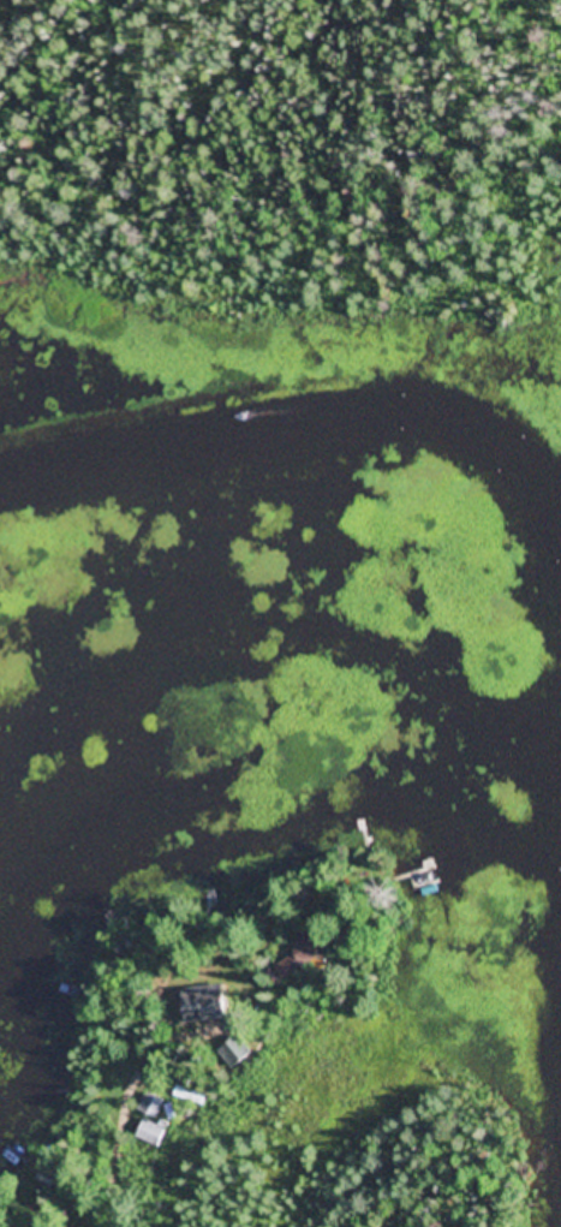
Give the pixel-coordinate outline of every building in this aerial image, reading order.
[(293,945),(298,954),(281,965),(288,977),(323,955),(310,934),(293,945)] [(231,1016),(225,983),(185,990),(191,1024),(231,1016)] [(253,1053),(238,1037),(222,1052),(237,1068),(253,1053)] [(165,1101),(147,1093),(139,1111),(157,1119),(165,1101)] [(157,1149),(167,1131),(146,1121),(137,1138),(157,1149)]
